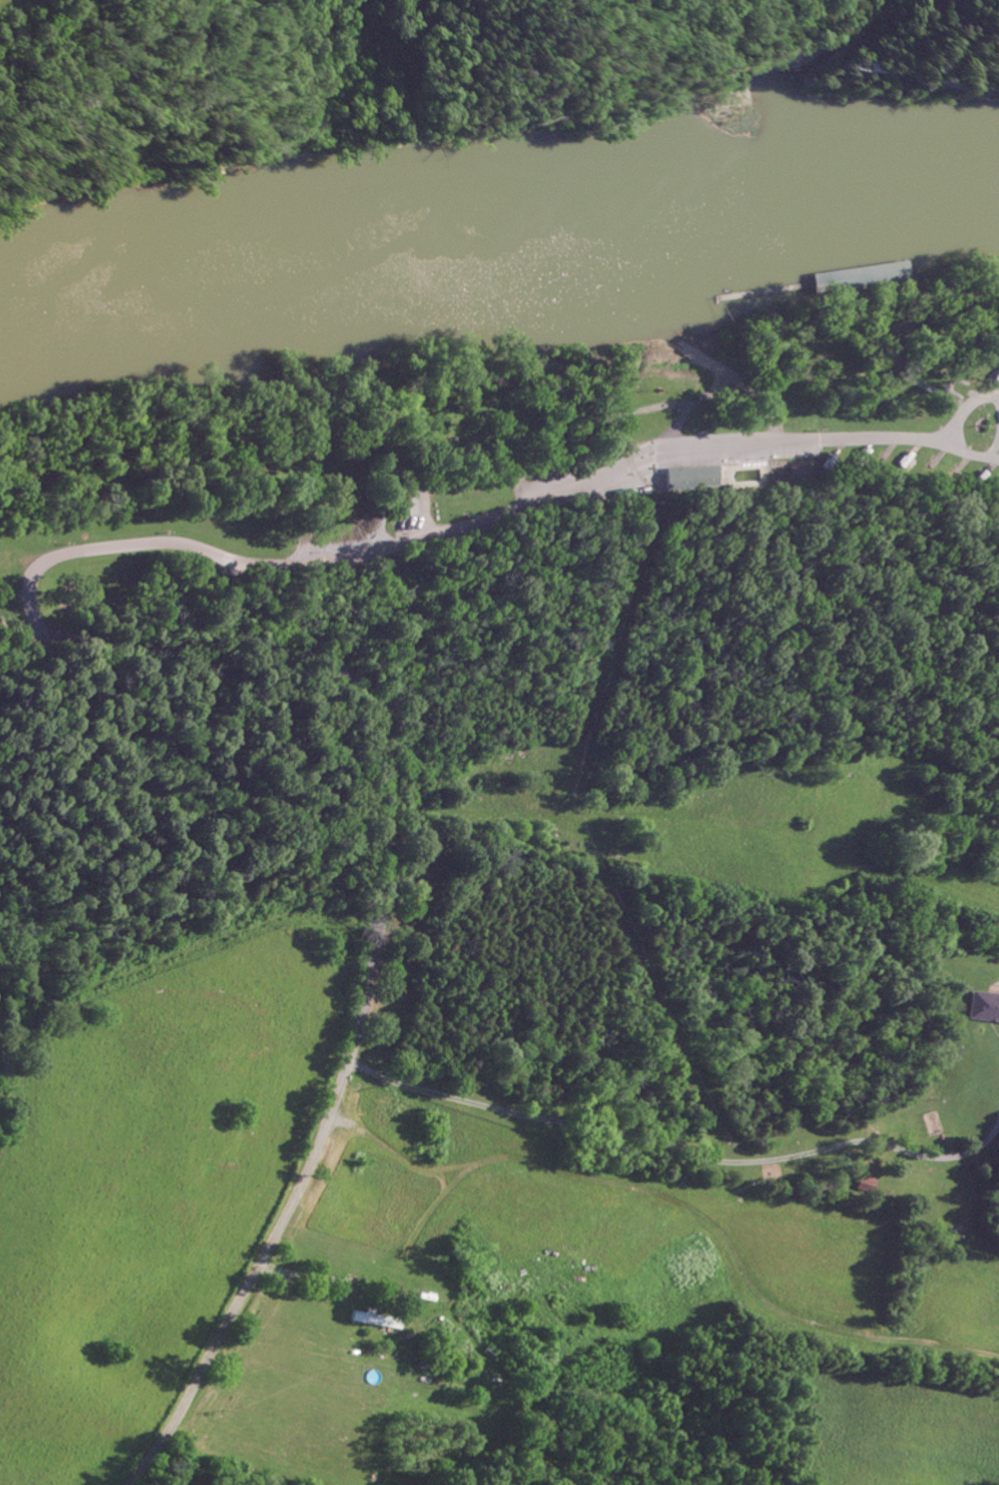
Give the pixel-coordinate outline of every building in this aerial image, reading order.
[(908,283),(905,261),(809,273),(812,295),(908,283)] [(396,490),(397,516),(412,516),(411,490),(396,490)] [(998,1022),(998,996),(968,992),(965,1017),(998,1022)] [(401,1319),(362,1310),(362,1312),(349,1310),(347,1320),(398,1331),(401,1319)]
